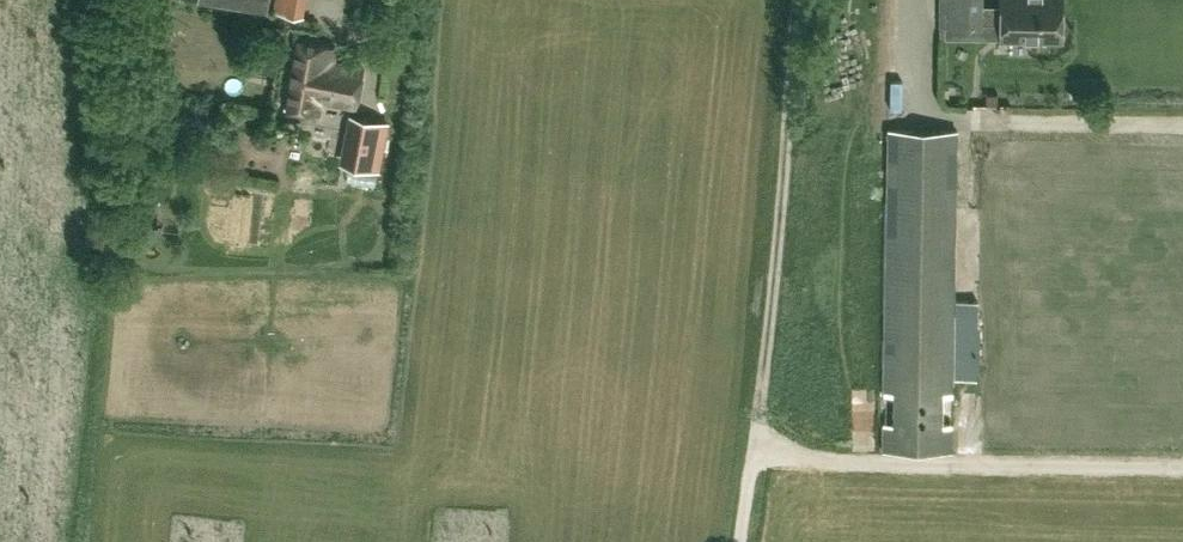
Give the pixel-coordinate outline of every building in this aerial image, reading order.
[(263,0),(203,0),(261,9),(263,0)] [(284,3),(309,12),(313,0),(285,0),(284,3)] [(982,9),(982,0),(941,0),(940,23),(981,24),(981,23),(1000,24),(1000,37),(1060,39),(1061,0),(1001,0),(1001,9),(982,9)] [(297,39),(284,109),(309,113),(310,109),(316,110),(317,101),(353,107),(361,60),(327,53),(328,45),(297,39)] [(349,114),(339,163),(379,172),(389,122),(349,114)] [(890,127),(884,449),(952,450),(954,377),(955,300),(958,128),(890,127)]
